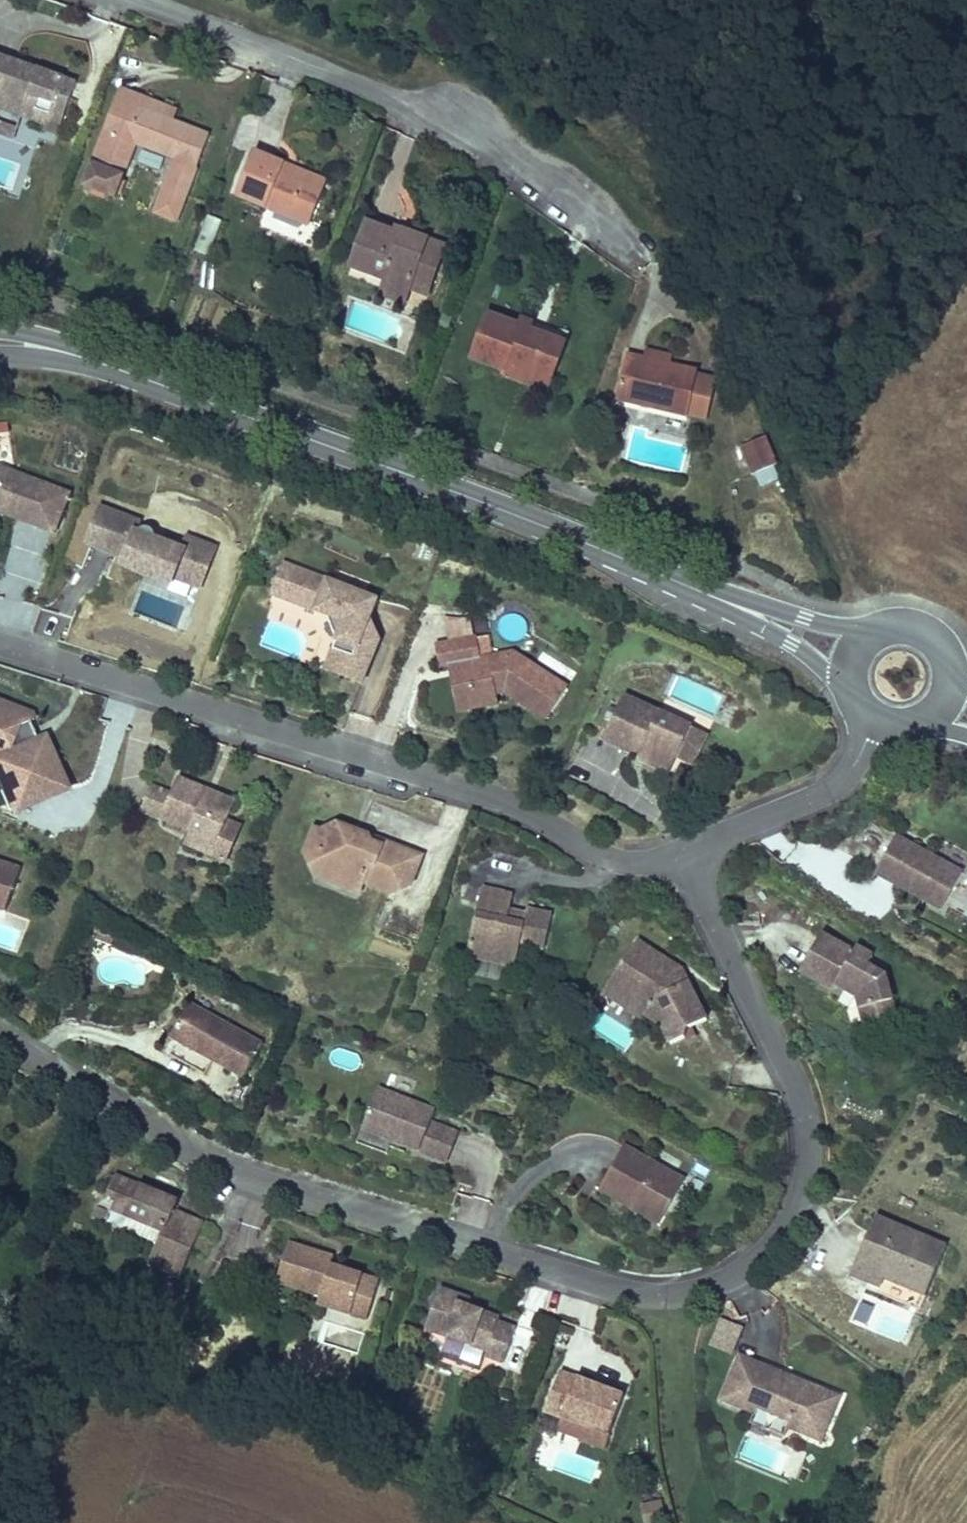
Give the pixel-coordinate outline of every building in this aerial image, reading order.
[(0,66),(0,114),(20,122),(43,130),(47,119),(60,124),(72,91),(0,66)] [(167,126),(134,114),(139,100),(117,92),(82,188),(112,199),(130,150),(170,164),(153,213),(175,221),(204,139),(167,126)] [(167,126),(172,112),(139,100),(134,114),(167,126)] [(10,147),(20,122),(0,114),(0,144),(10,147)] [(41,135),(54,140),(60,124),(47,119),(43,130),(41,135)] [(303,233),(318,197),(276,179),(280,171),(247,157),(228,200),(303,233)] [(276,179),(318,197),(322,189),(280,171),(276,179)] [(194,252),(209,257),(221,221),(207,216),(194,252)] [(383,284),(378,298),(405,308),(410,293),(429,300),(437,275),(420,269),(429,244),(407,236),(405,242),(391,237),(392,233),(363,223),(346,271),(383,284)] [(405,242),(407,236),(393,231),(392,233),(391,237),(405,242)] [(437,275),(446,250),(429,244),(420,269),(437,275)] [(508,364),(553,380),(565,345),(520,329),(486,318),(471,360),(505,372),(508,364)] [(569,335),(524,319),(520,329),(565,345),(569,335)] [(641,366),(668,373),(670,366),(672,358),(645,351),(643,360),(641,366)] [(641,366),(643,360),(628,356),(617,402),(686,419),(687,417),(697,375),(698,373),(670,366),(668,373),(641,366)] [(504,376),(549,392),(553,380),(508,364),(505,372),(504,376)] [(717,380),(697,375),(687,417),(706,422),(717,380)] [(739,449),(753,473),(774,461),(760,437),(739,449)] [(5,507),(3,512),(51,532),(67,491),(0,465),(0,505),(5,507)] [(774,469),(754,474),(757,488),(778,483),(774,469)] [(143,557),(139,565),(138,569),(165,579),(169,572),(190,579),(197,559),(203,560),(209,542),(182,532),(178,544),(148,533),(149,531),(149,528),(147,525),(144,523),(141,524),(138,525),(136,528),(132,526),(135,517),(97,502),(84,539),(120,553),(123,549),(143,557)] [(139,565),(143,557),(123,549),(120,553),(118,558),(139,565)] [(281,560),(271,585),(298,597),(298,603),(324,613),(329,608),(364,622),(374,595),(281,560)] [(330,633),(333,624),(359,634),(364,622),(329,608),(324,613),(330,633)] [(370,638),(359,634),(333,624),(330,633),(319,662),(356,677),(370,638)] [(476,640),(435,642),(437,666),(446,665),(462,664),(466,695),(506,692),(519,699),(517,704),(546,718),(564,683),(511,659),(478,662),(476,640)] [(506,699),(517,704),(519,699),(506,692),(466,695),(462,664),(446,665),(449,711),(491,709),(490,699),(506,699)] [(602,740),(636,753),(639,746),(674,759),(689,719),(620,692),(602,740)] [(21,818),(78,794),(51,738),(41,742),(34,726),(41,723),(39,716),(0,702),(0,774),(21,818)] [(674,759),(639,746),(636,753),(635,756),(670,769),(674,759)] [(181,781),(175,795),(165,823),(194,834),(222,845),(231,823),(238,803),(181,781)] [(145,815),(165,823),(175,795),(155,788),(145,815)] [(229,864),(244,828),(231,823),(222,845),(194,834),(188,848),(229,864)] [(337,827),(321,835),(328,851),(314,857),(322,872),(362,888),(362,885),(392,897),(410,889),(420,858),(381,843),(379,848),(366,843),(368,839),(337,827)] [(314,857),(328,851),(321,835),(313,831),(303,858),(315,880),(358,897),(362,888),(322,872),(314,857)] [(923,897),(929,900),(927,904),(942,912),(963,875),(897,839),(877,876),(921,900),(923,897)] [(7,914),(23,872),(0,864),(0,912),(7,914)] [(519,947),(544,952),(551,917),(526,912),(525,916),(508,913),(513,893),(482,887),(467,959),(515,969),(519,947)] [(106,938),(112,922),(100,917),(94,933),(106,938)] [(829,981),(831,976),(833,973),(842,977),(840,982),(852,988),(856,1000),(888,990),(880,966),(862,956),(867,946),(851,937),(848,942),(816,925),(795,963),(829,981)] [(627,938),(606,975),(621,984),(610,1002),(638,1018),(640,1014),(657,1024),(667,1042),(680,1034),(681,1024),(700,1015),(679,978),(674,982),(669,971),(658,966),(653,971),(645,967),(653,953),(627,938)] [(672,965),(653,953),(645,967),(653,971),(658,966),(669,971),(674,982),(679,978),(672,965)] [(833,973),(831,976),(840,982),(842,977),(833,973)] [(595,993),(610,1002),(621,984),(606,975),(595,993)] [(892,1004),(888,990),(856,1000),(860,1014),(892,1004)] [(191,1005),(172,1039),(214,1062),(244,1079),(263,1045),(191,1005)] [(164,1052),(206,1076),(214,1062),(172,1039),(164,1052)] [(436,1109),(379,1088),(364,1130),(395,1141),(421,1151),(431,1123),(436,1109)] [(431,1123),(421,1151),(450,1161),(459,1134),(431,1123)] [(359,1143),(390,1155),(395,1141),(364,1130),(359,1143)] [(632,1212),(636,1203),(664,1218),(684,1182),(624,1149),(600,1195),(632,1212)] [(198,1213),(179,1205),(176,1211),(164,1207),(167,1201),(171,1191),(109,1166),(101,1184),(111,1188),(127,1195),(122,1207),(157,1222),(143,1254),(174,1267),(198,1213)] [(106,1200),(122,1207),(127,1195),(111,1188),(106,1200)] [(176,1211),(179,1205),(167,1201),(164,1207),(176,1211)] [(660,1227),(664,1218),(636,1203),(632,1212),(660,1227)] [(945,1249),(874,1220),(856,1265),(884,1276),(881,1283),(924,1300),(945,1249)] [(316,1280),(313,1290),(345,1302),(349,1290),(365,1295),(374,1270),(337,1255),(335,1261),(325,1257),(328,1251),(331,1243),(287,1226),(272,1265),(316,1280)] [(337,1255),(328,1251),(325,1257),(335,1261),(337,1255)] [(878,1291),(881,1283),(884,1276),(856,1265),(850,1279),(878,1291)] [(501,1308),(471,1296),(462,1293),(465,1285),(443,1276),(428,1317),(489,1340),(487,1345),(506,1351),(517,1319),(499,1312),(501,1308)] [(471,1296),(473,1288),(465,1285),(462,1293),(471,1296)] [(360,1308),(365,1295),(349,1290),(345,1302),(360,1308)] [(721,1374),(734,1378),(728,1394),(750,1402),(752,1398),(784,1410),(781,1416),(815,1429),(833,1384),(794,1368),(791,1374),(768,1365),(770,1359),(733,1344),(721,1374)] [(768,1365),(791,1374),(794,1368),(770,1359),(768,1365)] [(601,1383),(594,1380),(595,1377),(561,1364),(545,1404),(609,1427),(624,1388),(602,1379),(601,1383)] [(715,1390),(728,1394),(734,1378),(721,1374),(715,1390)]
